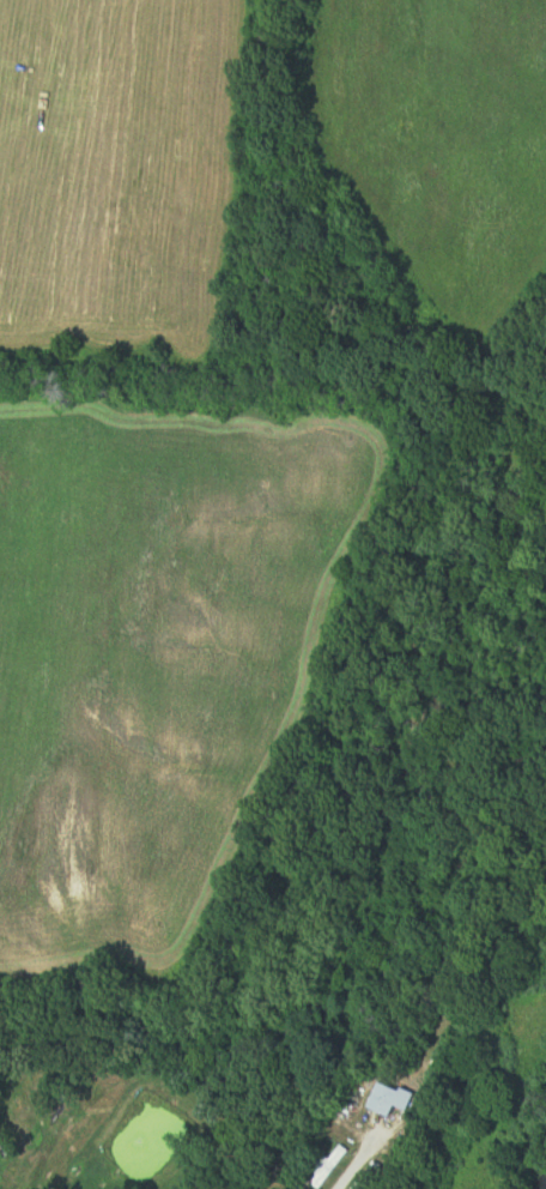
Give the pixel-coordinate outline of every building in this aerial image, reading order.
[(373,1104),(405,1120),(418,1095),(386,1079),(373,1104)]
